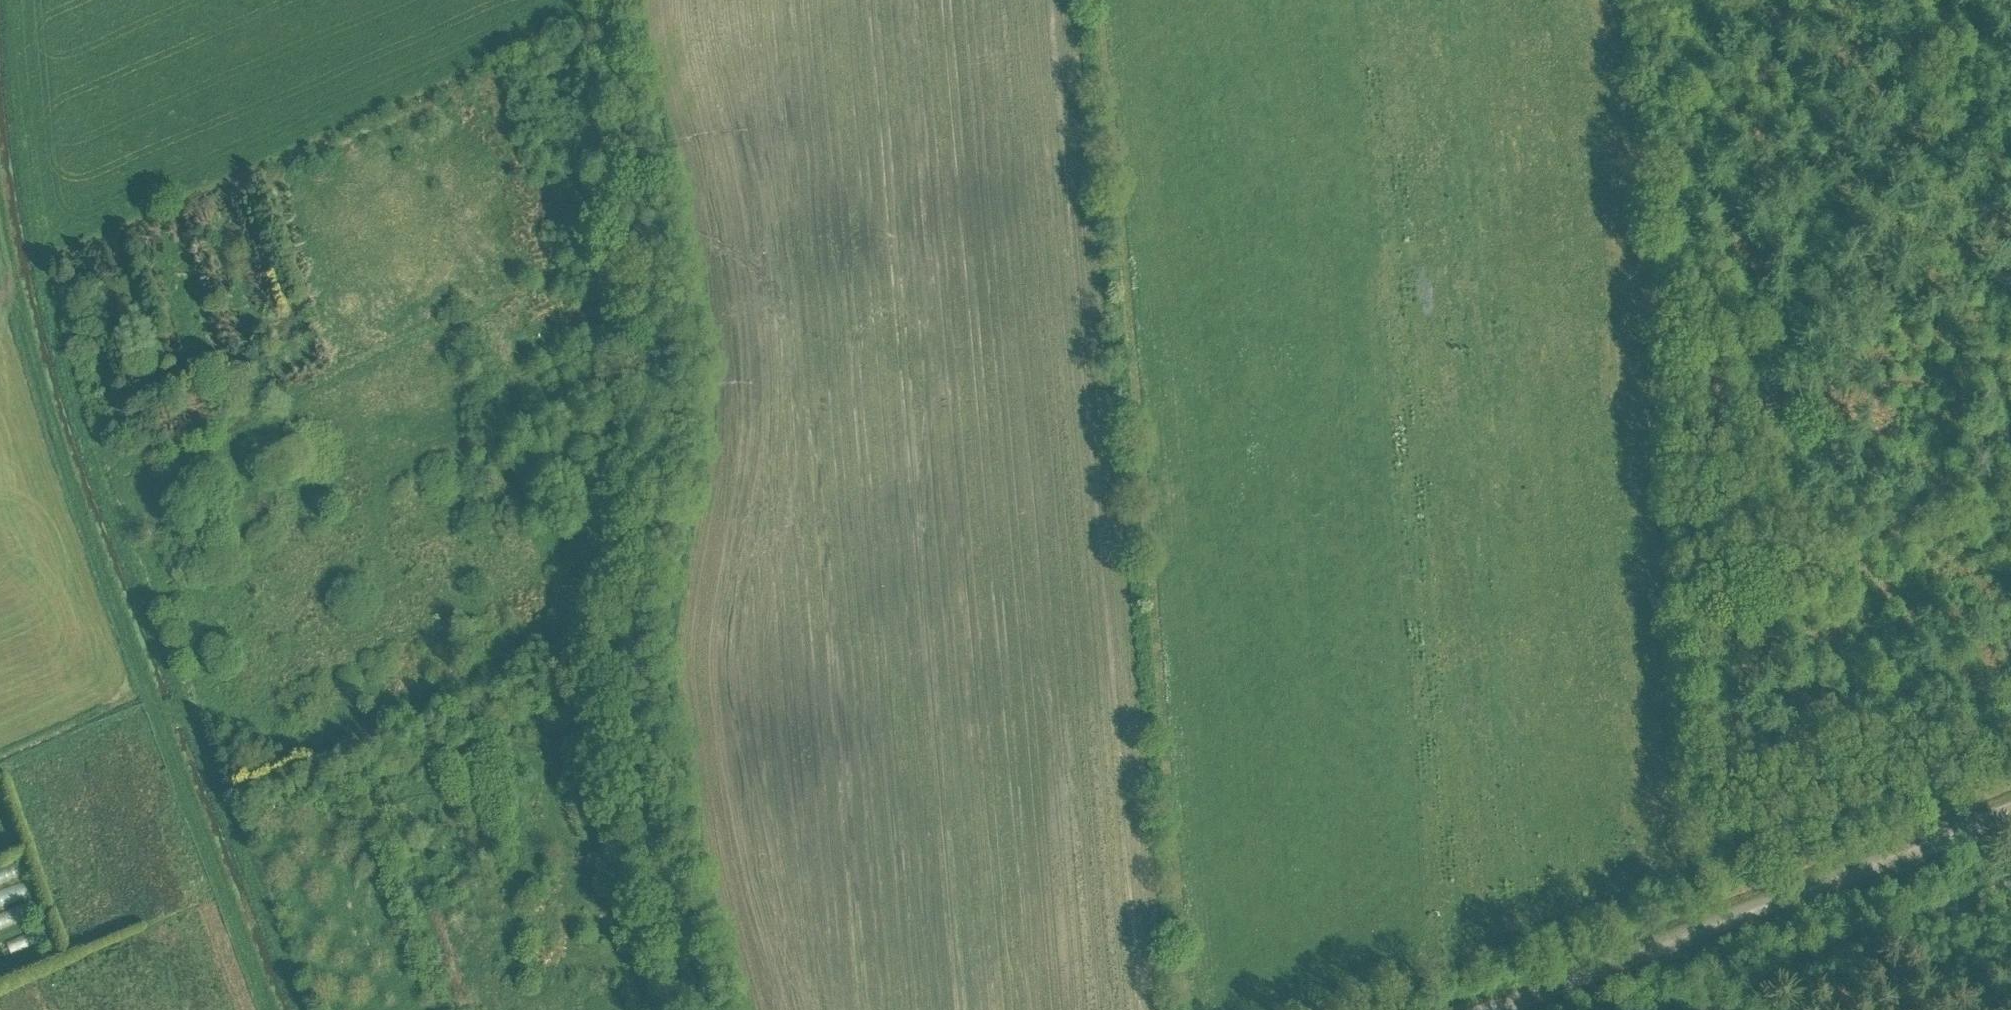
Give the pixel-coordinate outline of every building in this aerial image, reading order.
[(37,905),(30,888),(25,875),(0,885),(0,920),(37,905)] [(35,912),(0,924),(0,943),(40,929),(35,912)]
